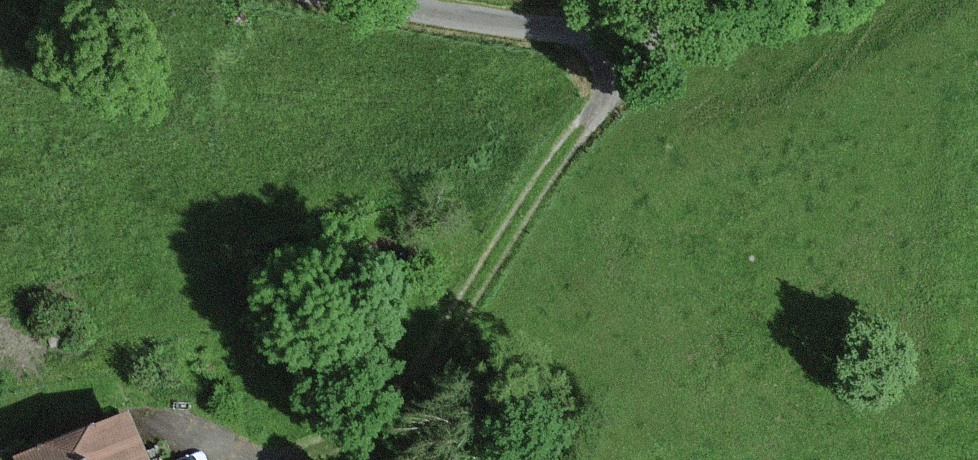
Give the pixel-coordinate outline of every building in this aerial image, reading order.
[(23,459),(140,459),(123,417),(21,456),(23,459)]
